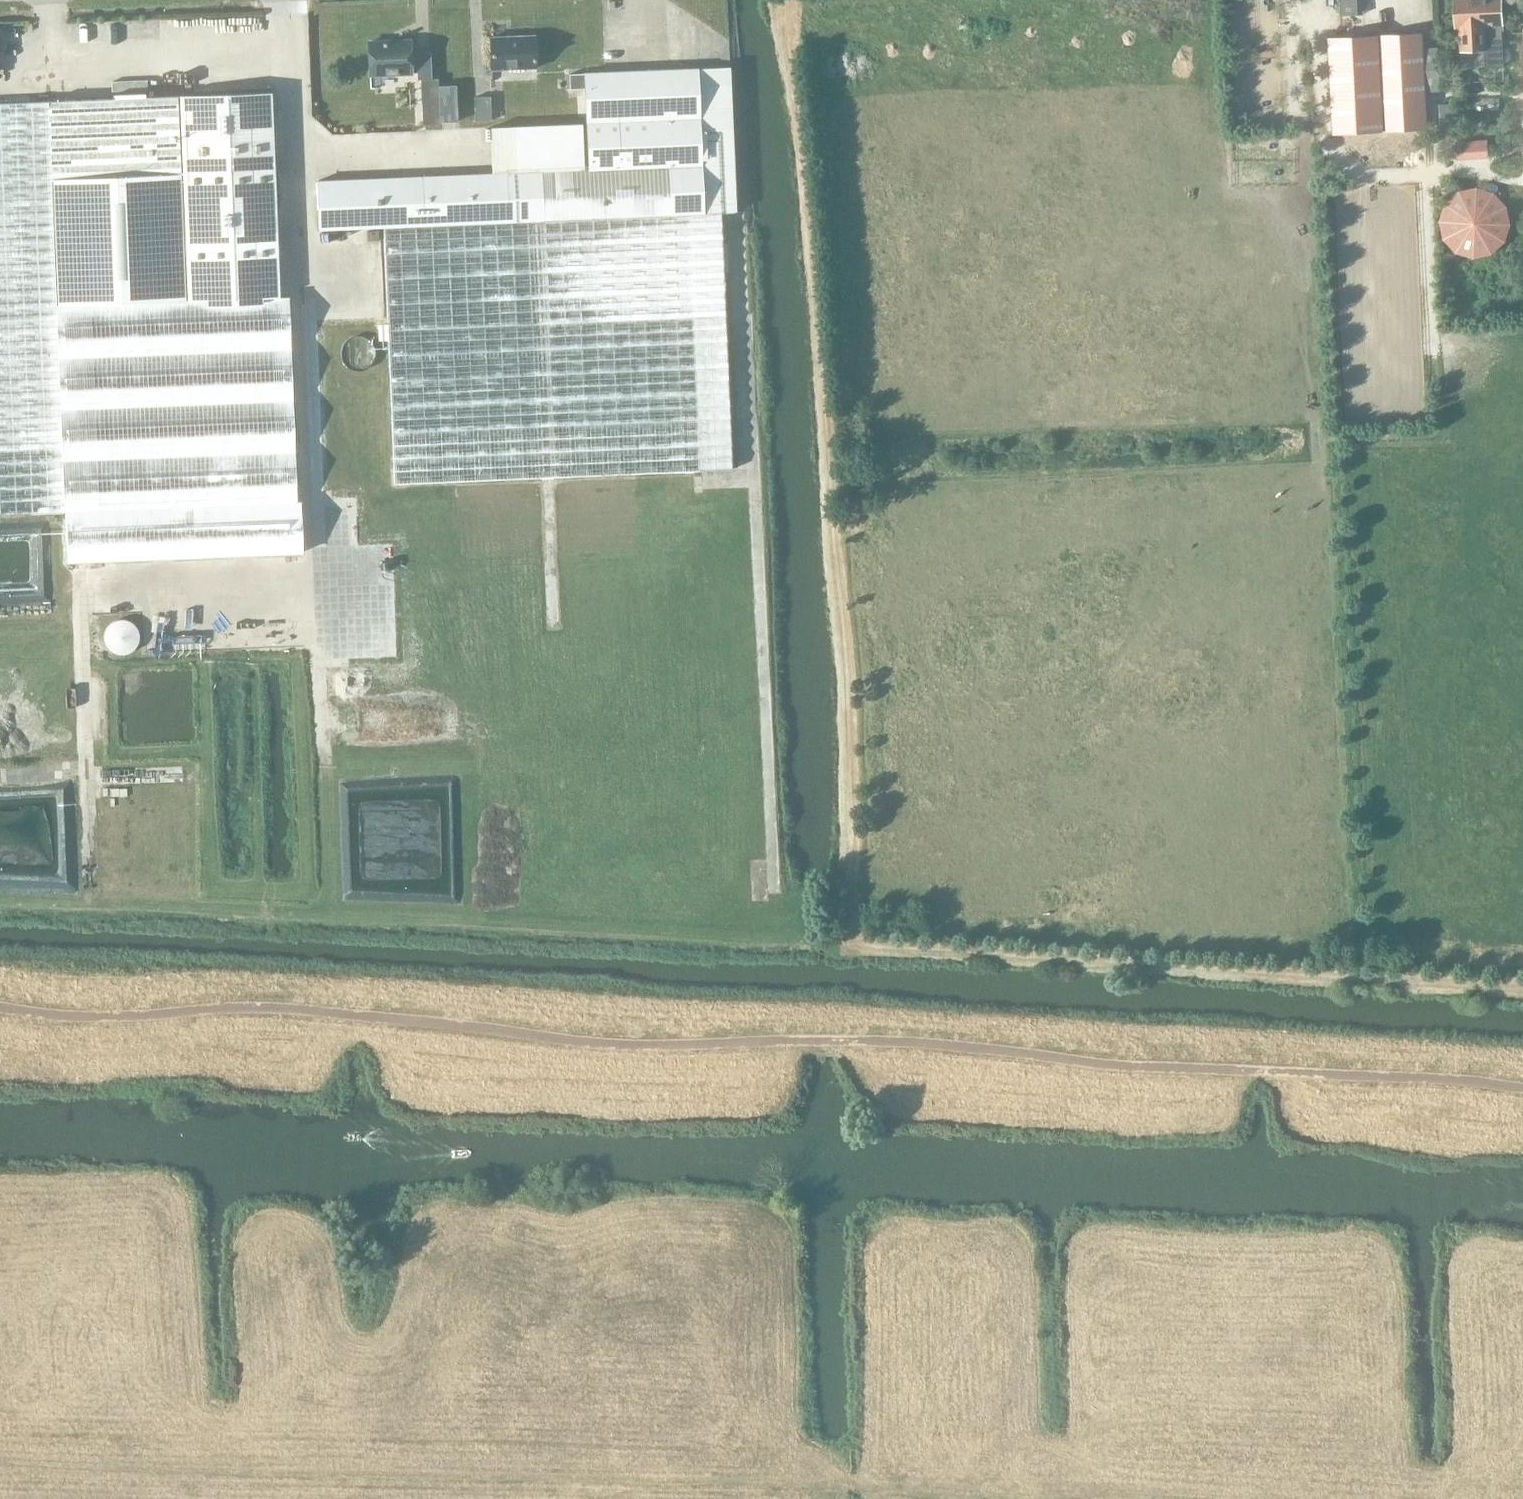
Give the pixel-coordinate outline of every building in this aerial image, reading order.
[(1502,27),(1501,0),(1454,0),(1456,29),(1459,28),(1460,52),(1484,51),(1485,66),(1503,66),(1501,30),(1504,30),(1504,26),(1502,27)] [(0,32),(0,63),(30,63),(29,31),(0,32)] [(1333,134),(1426,129),(1421,33),(1329,38),(1333,134)] [(491,69),(536,67),(535,35),(490,37),(491,69)] [(410,40),(368,42),(369,74),(411,72),(417,72),(418,79),(421,79),(432,78),(431,52),(416,53),(410,53),(410,40)] [(492,173),(316,181),(318,229),(383,226),(394,484),(732,469),(721,212),(736,211),(729,67),(569,74),(569,89),(584,88),(586,122),(588,169),(583,169),(582,123),(491,127),(492,173)] [(439,107),(423,108),(424,124),(440,124),(439,122),(457,121),(456,85),(438,86),(439,107)] [(271,92),(50,101),(57,300),(289,291),(287,233),(277,233),(271,92)] [(476,97),(474,96),(475,121),(491,121),(490,96),(476,97)] [(66,510),(65,500),(57,300),(50,101),(0,103),(0,512),(66,510)] [(289,291),(57,300),(65,500),(66,510),(67,561),(70,561),(80,561),(300,552),(297,491),(289,291)] [(379,365),(380,358),(380,353),(378,349),(376,345),(373,341),(366,337),(362,335),(357,335),(352,335),(347,337),(341,342),(337,346),(336,350),(334,358),(335,362),(336,367),(340,373),(345,377),(349,379),(354,380),(359,381),(367,378),(374,374),(377,369),(379,365)] [(36,603),(35,575),(0,576),(0,604),(36,603)] [(126,654),(143,636),(121,616),(104,634),(126,654)]
